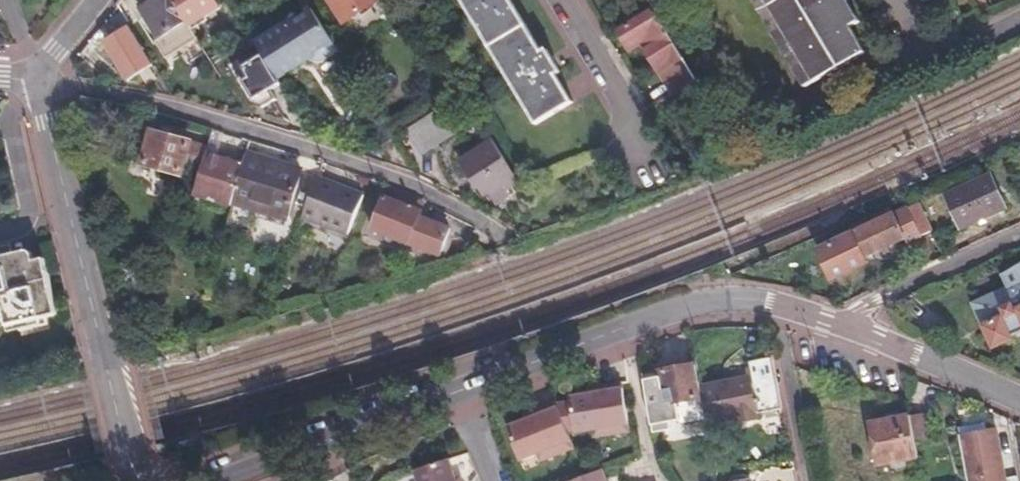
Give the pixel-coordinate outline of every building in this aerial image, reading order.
[(173,0),(138,0),(136,1),(158,37),(154,39),(164,57),(196,37),(191,29),(173,0)] [(202,15),(217,5),(214,0),(173,0),(191,29),(205,21),(202,15)] [(340,27),(382,0),(323,0),(340,27)] [(527,25),(512,0),(461,0),(489,47),(527,25)] [(807,91),(865,55),(849,30),(858,24),(843,0),(752,0),(807,91)] [(263,52),(280,80),(337,44),(315,10),(258,45),(263,52)] [(658,71),(682,56),(664,27),(661,29),(650,10),(617,30),(627,49),(639,42),(658,71)] [(534,121),(571,99),(558,75),(563,72),(555,59),(547,46),(542,49),(527,25),(489,47),(534,121)] [(147,60),(128,28),(107,41),(126,73),(147,60)] [(280,80),(263,52),(242,65),(245,71),(236,77),(252,101),(263,105),(276,97),(270,88),(281,81),(280,80)] [(658,71),(672,92),(696,78),(682,56),(658,71)] [(401,148),(414,169),(426,162),(422,152),(451,134),(439,114),(409,133),(413,140),(401,148)] [(202,151),(204,146),(149,129),(139,164),(177,176),(181,165),(197,169),(202,151)] [(506,189),(518,179),(490,138),(459,159),(476,185),(479,183),(486,193),(490,191),(497,202),(509,195),(506,189)] [(197,169),(190,194),(200,197),(207,194),(212,195),(215,202),(226,205),(240,163),(202,151),(197,169)] [(226,205),(221,222),(246,230),(253,208),(283,217),(298,169),(243,152),(240,163),(226,205)] [(1002,204),(987,172),(942,191),(957,224),(1002,204)] [(315,176),(298,216),(345,235),(361,195),(315,176)] [(418,216),(424,202),(389,187),(371,227),(437,255),(448,228),(418,216)] [(914,202),(888,214),(899,237),(902,242),(927,231),(914,202)] [(899,237),(888,214),(847,233),(858,256),(899,237)] [(847,233),(813,249),(827,278),(861,262),(858,256),(847,233)] [(0,246),(0,320),(3,319),(6,325),(15,323),(17,331),(45,324),(44,317),(54,314),(41,259),(31,261),(27,251),(9,254),(7,245),(0,246)] [(995,272),(1001,285),(968,302),(972,309),(990,345),(1009,335),(1007,332),(1019,325),(1019,259),(995,272)] [(778,407),(768,356),(743,361),(745,374),(695,384),(701,416),(702,422),(730,416),(732,422),(751,418),(750,413),(778,407)] [(695,384),(690,362),(656,368),(657,380),(641,383),(649,430),(667,427),(665,419),(681,417),(682,420),(701,416),(695,384)] [(585,386),(586,391),(568,394),(568,400),(555,401),(566,429),(573,429),(573,430),(592,428),(593,435),(627,430),(620,381),(585,386)] [(555,401),(555,400),(521,413),(523,419),(507,426),(520,458),(536,451),(540,460),(573,447),(566,429),(555,401)] [(924,411),(908,414),(908,415),(914,443),(930,440),(924,411)] [(908,415),(868,423),(876,468),(872,469),(875,480),(912,480),(921,479),(914,443),(908,415)] [(1016,474),(1003,477),(992,429),(980,430),(978,424),(958,428),(967,472),(965,472),(967,480),(1017,480),(1016,474)] [(447,457),(413,468),(417,480),(455,480),(453,474),(447,457)] [(600,467),(583,474),(564,480),(606,480),(600,467)] [(453,474),(455,480),(461,480),(457,473),(453,474)]
